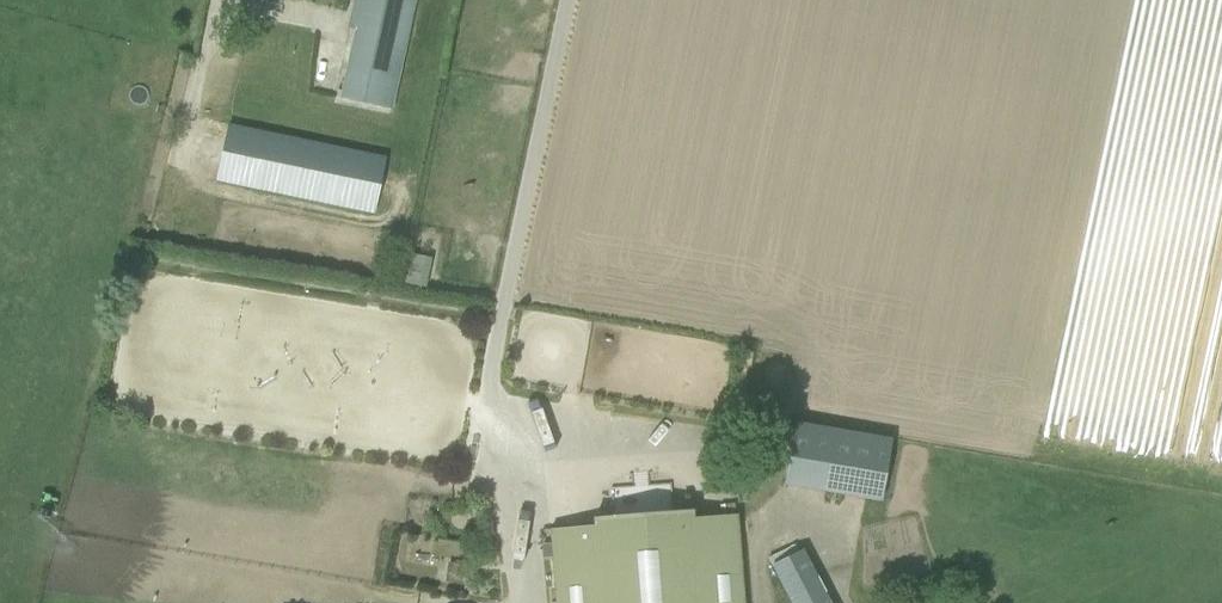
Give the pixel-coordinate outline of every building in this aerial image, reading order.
[(341,98),(392,109),(416,0),(355,0),(349,29),(356,31),(341,98)] [(228,126),(216,182),(372,215),(384,159),(228,126)] [(407,255),(404,284),(424,287),(428,258),(407,255)] [(892,440),(797,424),(786,486),(882,503),(892,440)] [(737,516),(693,519),(693,512),(593,520),(594,527),(550,530),(556,602),(744,602),(737,516)] [(769,561),(791,602),(832,602),(805,551),(799,554),(795,546),(769,561)]
